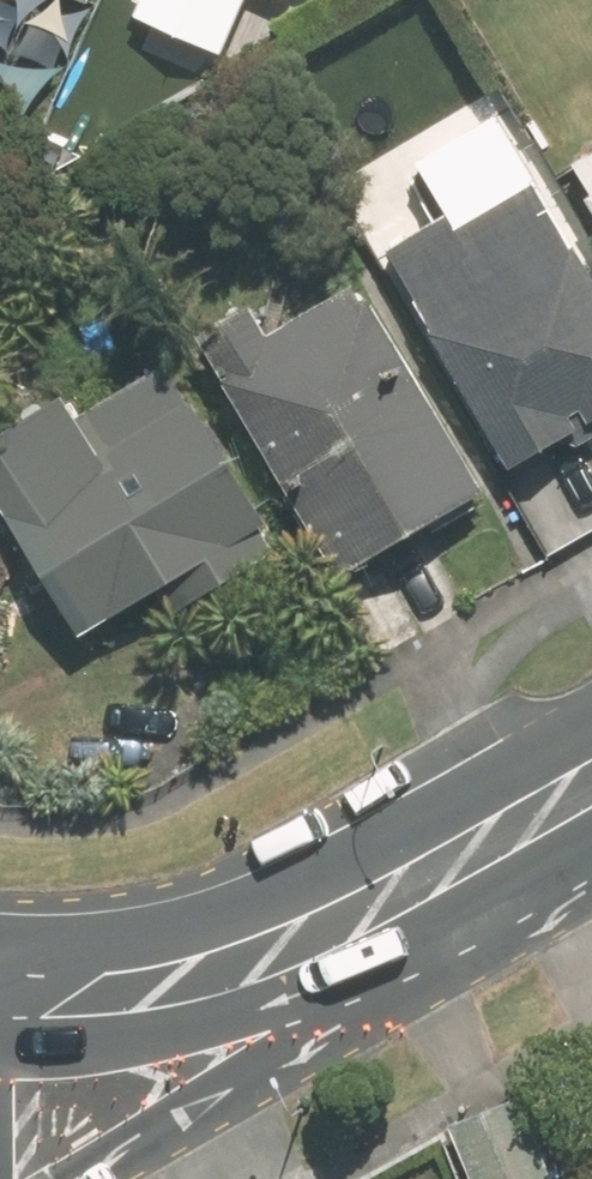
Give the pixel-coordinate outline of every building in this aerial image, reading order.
[(123,20),(217,58),(240,0),(131,0),(123,20)] [(558,172),(591,231),(591,152),(558,172)] [(379,253),(503,475),(591,425),(591,294),(532,187),(453,231),(444,216),(379,253)] [(248,311),(191,344),(329,584),(479,498),(355,283),(263,336),(248,311)] [(273,554),(187,409),(168,420),(156,402),(126,420),(113,397),(66,426),(52,402),(0,433),(0,526),(70,643),(196,567),(211,591),(273,554)] [(446,1125),(465,1178),(547,1178),(518,1099),(446,1125)]
